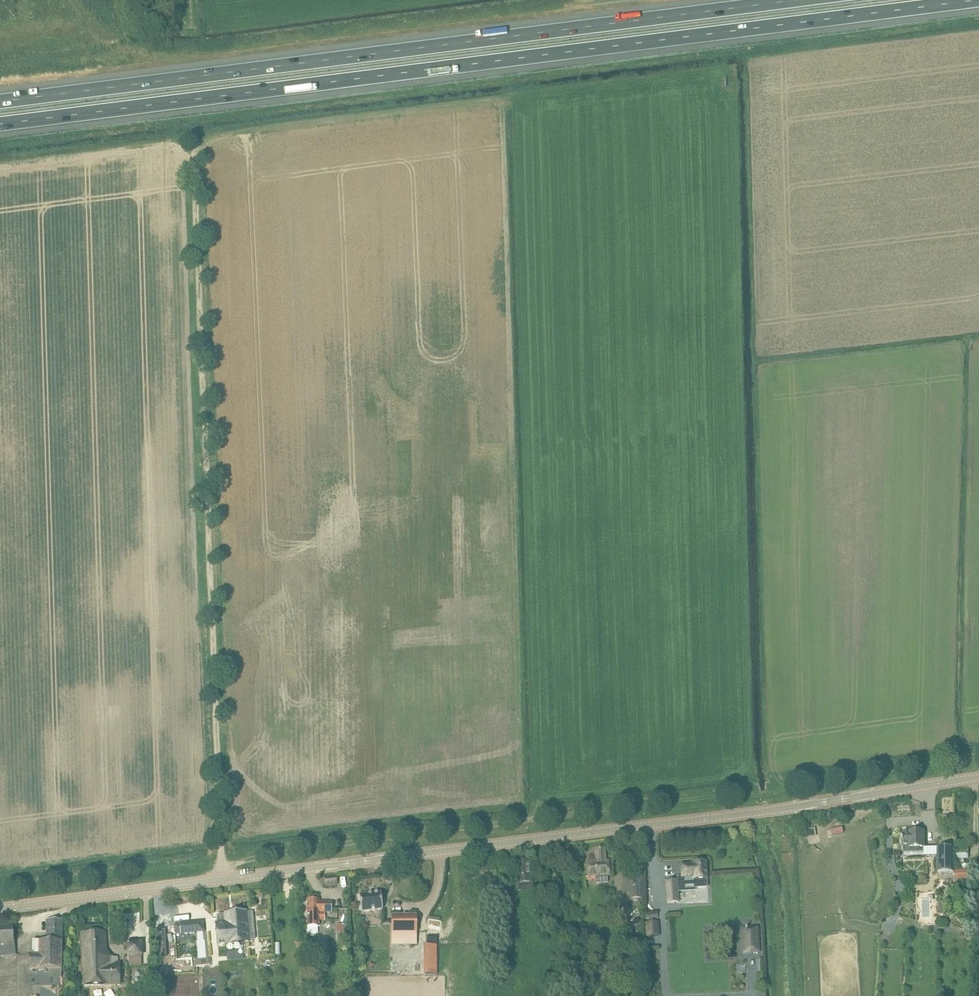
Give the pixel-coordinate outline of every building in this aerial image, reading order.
[(809,836),(816,835),(814,828),(807,829),(809,836)] [(903,846),(903,853),(924,852),(924,847),(924,831),(922,831),(909,831),(909,832),(903,833),(903,838),(901,838),(902,841),(903,841),(903,846)] [(953,846),(937,847),(938,872),(954,872),(953,846)] [(610,876),(610,871),(609,861),(606,861),(605,847),(595,848),(596,855),(589,856),(590,863),(587,863),(588,877),(596,877),(596,883),(608,882),(608,876),(610,876)] [(530,861),(515,862),(516,872),(517,884),(518,892),(533,891),(532,883),(531,871),(530,861)] [(708,879),(707,871),(706,861),(693,862),(693,864),(681,864),(682,877),(693,876),(694,880),(708,879)] [(974,870),(959,871),(959,879),(974,878),(974,870)] [(324,876),(325,886),(336,885),(336,875),(324,876)] [(639,899),(639,878),(630,878),(630,880),(623,880),(624,894),(630,893),(630,900),(639,899)] [(677,881),(666,881),(668,903),(679,903),(677,881)] [(383,909),(382,902),(381,892),(360,895),(362,912),(383,909)] [(331,913),(331,912),(331,902),(319,901),(319,900),(307,899),(307,926),(319,926),(320,913),(331,913)] [(140,911),(126,912),(126,928),(140,927),(140,911)] [(248,940),(255,939),(252,912),(247,912),(246,911),(224,913),(225,914),(217,915),(218,923),(215,924),(217,945),(249,942),(248,940)] [(416,915),(392,915),(392,925),(392,933),(392,932),(398,932),(398,944),(413,944),(416,944),(416,915)] [(29,969),(51,970),(61,970),(62,929),(62,919),(47,920),(47,941),(32,941),(32,955),(29,955),(29,969)] [(176,934),(196,932),(195,921),(175,922),(176,934)] [(658,922),(645,923),(646,937),(659,936),(658,922)] [(14,934),(14,924),(0,925),(0,955),(16,954),(14,934)] [(347,925),(337,925),(337,933),(347,933),(347,925)] [(743,941),(743,953),(759,952),(757,927),(745,928),(745,929),(743,929),(743,941)] [(121,985),(120,973),(120,963),(118,963),(117,957),(111,958),(106,954),(105,933),(83,934),(85,967),(82,967),(83,986),(121,985)] [(424,975),(437,974),(436,944),(423,944),(424,975)] [(166,945),(156,945),(156,957),(166,957),(166,945)]
